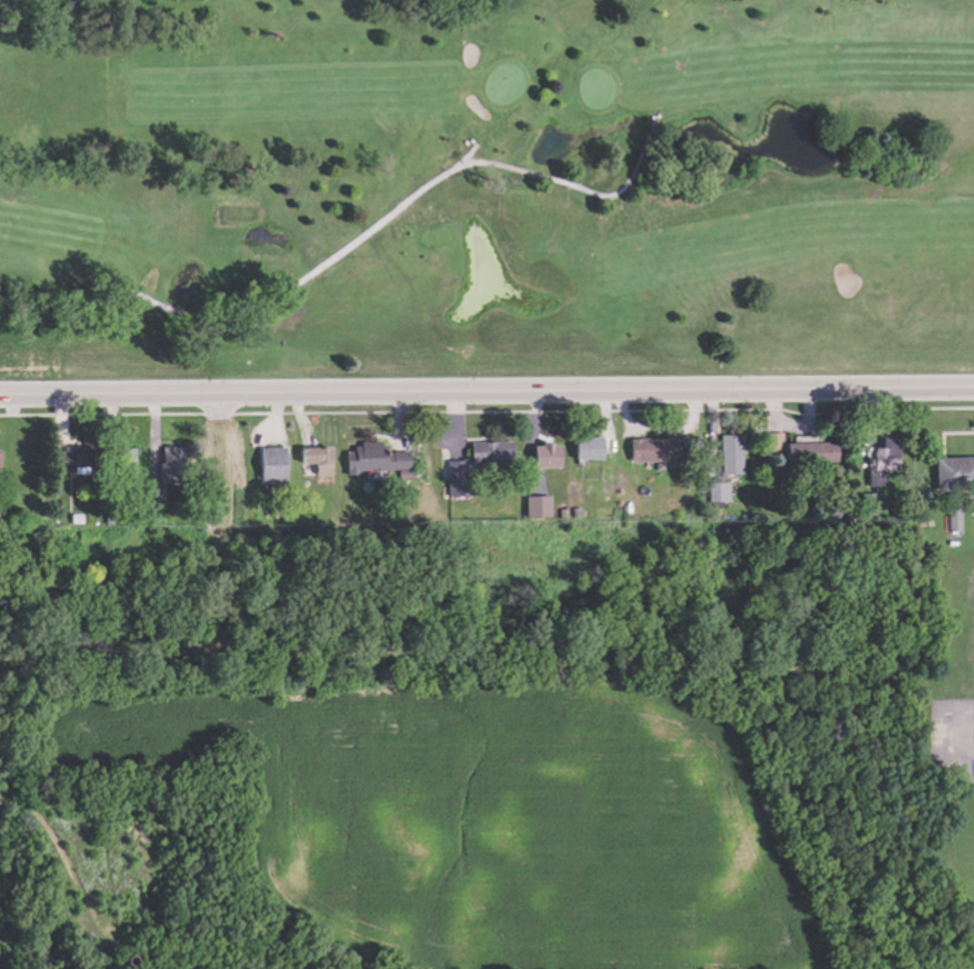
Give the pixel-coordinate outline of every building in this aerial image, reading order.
[(763,451),(762,433),(780,432),(781,450),(763,451)] [(718,474),(717,434),(739,434),(740,473),(718,474)] [(573,458),(573,436),(599,436),(599,458),(573,458)] [(627,461),(627,438),(684,438),(684,461),(627,461)] [(865,486),(865,467),(870,467),(870,451),(872,451),(872,446),(880,446),(880,438),(896,438),(896,471),(883,471),(883,486),(865,486)] [(344,475),(343,450),(351,450),(351,445),(358,445),(358,440),(377,440),(377,444),(384,444),(384,451),(407,450),(408,469),(357,470),(358,475),(344,475)] [(468,463),(468,441),(510,440),(511,462),(468,463)] [(532,467),(532,444),(539,444),(539,441),(551,441),(551,444),(560,444),(560,466),(532,467)] [(784,462),(784,443),(834,442),(834,461),(784,462)] [(300,445),(328,446),(328,474),(314,474),(314,461),(300,461),(300,445)] [(72,474),(72,470),(55,470),(55,451),(63,451),(63,446),(90,446),(90,474),(72,474)] [(157,483),(157,463),(159,463),(159,446),(181,446),(181,483),(157,483)] [(258,483),(258,446),(282,446),(282,483),(258,483)] [(116,482),(115,469),(105,469),(104,448),(132,448),(133,482),(116,482)] [(933,457),(973,456),(973,488),(933,490),(933,457)] [(446,480),(445,461),(465,459),(466,479),(446,480)] [(396,477),(395,470),(407,469),(407,477),(396,477)] [(707,500),(706,482),(725,481),(725,500),(707,500)] [(144,509),(144,488),(162,488),(162,509),(144,509)] [(526,516),(526,495),(547,495),(547,516),(526,516)] [(891,516),(887,508),(897,503),(900,511),(891,516)] [(110,512),(110,504),(120,504),(120,512),(110,512)] [(571,516),(570,507),(578,506),(579,515),(571,516)] [(557,516),(556,508),(565,507),(566,516),(557,516)] [(945,531),(944,508),(956,507),(958,530),(945,531)] [(750,519),(750,511),(760,510),(761,519),(750,519)] [(69,523),(69,512),(81,512),(81,523),(69,523)] [(126,951),(128,952),(131,955),(131,958),(130,961),(126,963),(123,963),(120,960),(120,957),(121,953),(126,951)]
